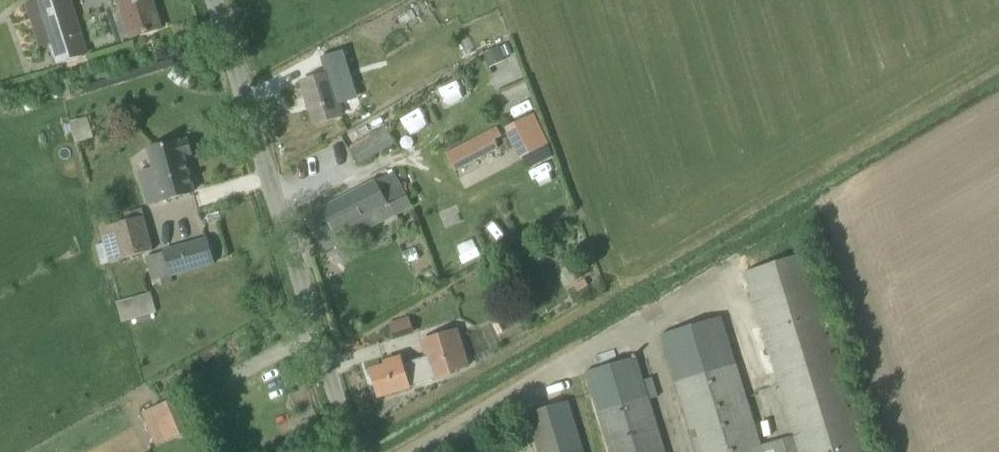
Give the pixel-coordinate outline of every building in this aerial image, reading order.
[(37,2),(27,5),(40,47),(50,43),(56,63),(87,53),(70,0),(44,0),(37,2)] [(131,37),(161,28),(152,0),(120,0),(131,37)] [(335,50),(344,82),(378,72),(369,39),(335,50)] [(514,52),(510,41),(502,44),(506,55),(514,52)] [(506,61),(499,47),(483,54),(490,68),(506,61)] [(342,115),(329,74),(302,82),(315,124),(342,115)] [(59,80),(58,81),(62,98),(63,98),(71,96),(66,79),(59,80)] [(505,128),(520,158),(549,144),(534,114),(505,128)] [(495,140),(503,136),(497,126),(446,152),(456,171),(499,149),(495,140)] [(389,131),(369,143),(352,152),(358,163),(395,142),(389,131)] [(187,139),(149,150),(156,175),(143,179),(150,204),(194,192),(183,152),(190,150),(187,139)] [(412,205),(403,188),(393,170),(376,180),(305,217),(324,251),(343,241),(338,232),(348,227),(352,233),(364,227),(366,229),(412,205)] [(104,242),(109,261),(154,249),(143,209),(124,214),(126,220),(100,228),(104,242)] [(207,238),(145,256),(152,281),(214,263),(207,238)] [(534,262),(540,266),(547,263),(547,256),(541,252),(535,255),(534,262)] [(808,252),(746,271),(801,451),(869,451),(808,252)] [(585,280),(575,285),(578,291),(588,286),(585,280)] [(120,319),(155,313),(151,292),(116,298),(120,319)] [(783,437),(760,444),(721,316),(663,334),(699,451),(788,451),(783,437)] [(371,386),(376,386),(379,397),(453,374),(453,372),(470,367),(458,331),(422,342),(429,363),(405,370),(401,358),(383,363),(384,366),(371,370),(372,375),(369,378),(371,386)] [(651,399),(658,397),(652,378),(645,380),(638,357),(588,372),(612,451),(667,451),(651,399)] [(173,398),(152,407),(166,441),(187,432),(173,398)] [(539,451),(583,451),(567,401),(528,413),(539,451)]
